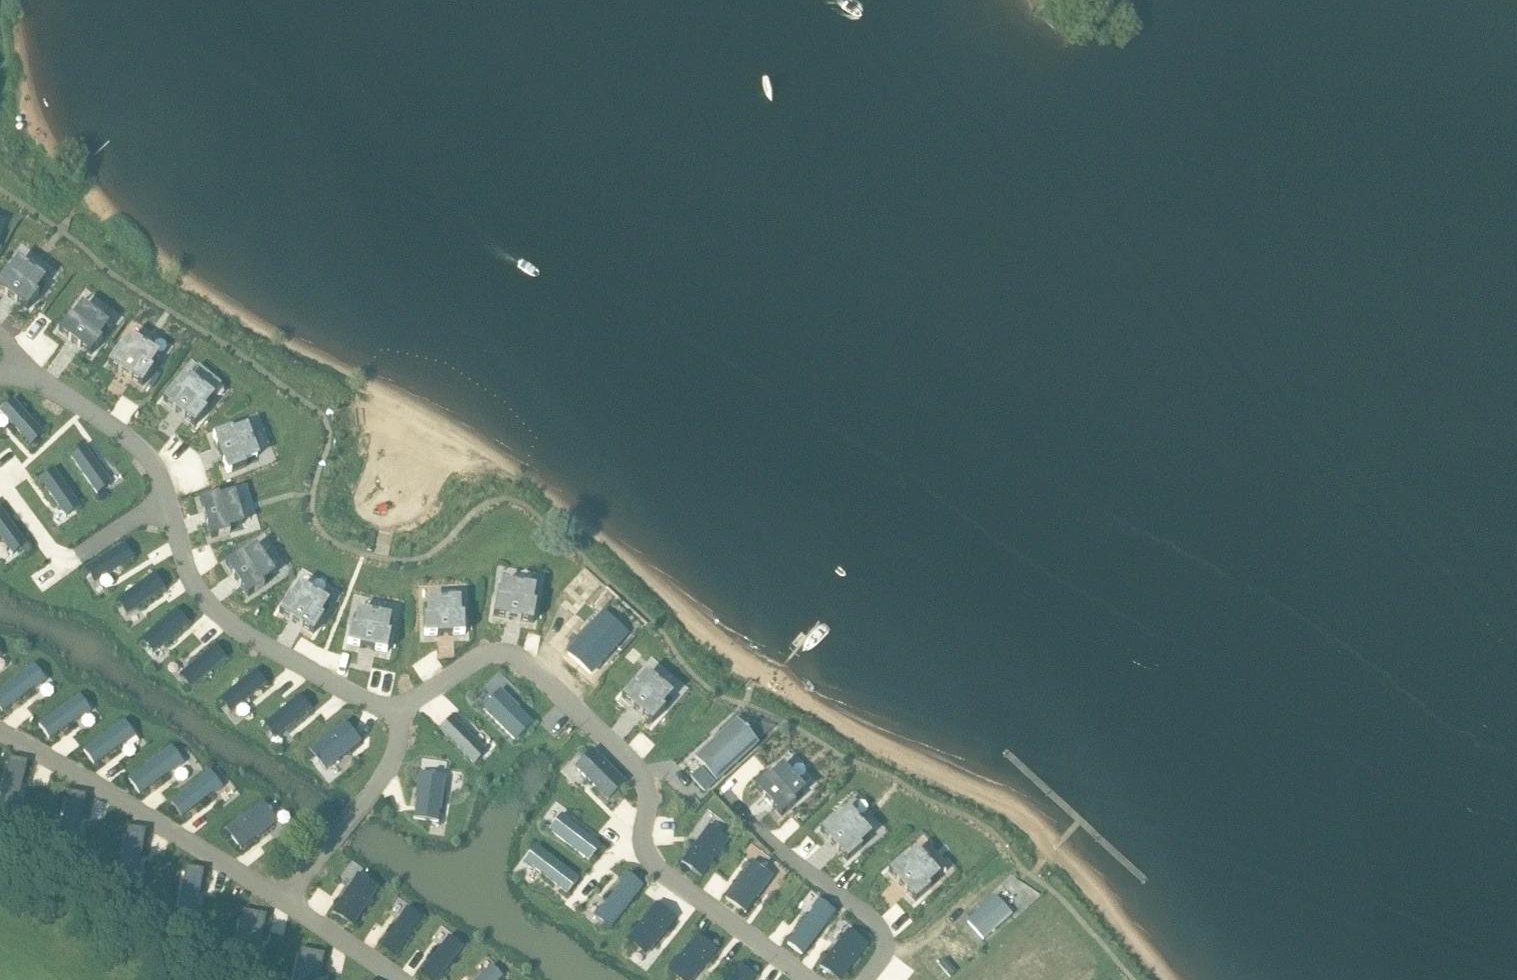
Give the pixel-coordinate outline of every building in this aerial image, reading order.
[(0,280),(0,290),(5,294),(7,296),(8,296),(15,301),(14,301),(27,310),(39,294),(35,291),(43,280),(33,273),(34,271),(30,268),(29,270),(18,262),(10,273),(7,271),(0,280)] [(70,316),(59,331),(69,339),(71,341),(78,346),(80,348),(91,356),(102,340),(99,337),(107,326),(97,318),(98,317),(94,314),(93,315),(83,308),(74,319),(70,316)] [(119,348),(108,365),(119,372),(121,374),(123,372),(130,377),(129,379),(131,380),(142,387),(153,370),(149,368),(156,356),(146,349),(147,347),(143,345),(141,347),(131,339),(123,351),(119,348)] [(175,387),(163,402),(173,410),(173,411),(175,412),(177,410),(184,416),(182,418),(184,420),(185,419),(195,427),(207,412),(203,409),(212,398),(202,390),(203,388),(199,385),(198,387),(188,379),(179,390),(175,387)] [(1,410),(0,411),(31,445),(44,434),(13,399),(13,400),(14,401),(2,412),(1,410)] [(232,430),(213,437),(218,449),(217,449),(218,452),(221,451),(224,459),(222,460),(223,463),(227,475),(246,468),(244,463),(257,458),(253,446),(255,445),(253,441),(251,442),(246,429),(233,434),(232,430)] [(85,447),(71,457),(98,495),(99,494),(97,493),(110,483),(111,485),(112,484),(85,447)] [(54,469),(40,479),(66,517),(67,516),(66,515),(79,506),(80,507),(81,507),(54,469)] [(219,495),(200,501),(204,513),(203,513),(204,516),(207,524),(206,524),(207,527),(208,527),(211,539),(230,533),(229,529),(242,525),(238,513),(240,512),(239,507),(237,508),(233,496),(220,500),(219,495)] [(13,555),(14,554),(13,553),(25,543),(26,545),(27,544),(0,508),(0,538),(13,555)] [(124,545),(85,569),(86,570),(87,569),(95,582),(94,583),(94,584),(133,560),(124,545)] [(234,558),(226,564),(233,575),(232,575),(234,578),(234,577),(239,585),(241,587),(248,597),(264,586),(262,583),(273,575),(266,564),(267,563),(265,559),(263,560),(256,550),(244,557),(242,553),(234,558)] [(154,574),(117,601),(117,602),(119,601),(128,613),(126,614),(127,615),(164,588),(154,574)] [(496,598),(493,617),(506,620),(509,620),(509,618),(518,619),(517,622),(520,622),(533,624),(536,604),(531,604),(534,590),(521,588),(521,586),(516,585),(516,587),(503,585),(501,599),(496,598)] [(289,597),(279,614),(290,621),(289,621),(292,622),(293,620),(301,625),(299,627),(302,629),(302,628),(313,635),(323,618),(319,615),(326,604),(315,597),(316,595),(312,593),(311,594),(300,588),(293,599),(289,597)] [(428,617),(424,617),(424,637),(437,637),(440,637),(440,634),(449,634),(449,636),(452,636),(465,635),(464,616),(459,616),(459,602),(446,603),(446,600),(441,601),(441,603),(428,603),(428,617)] [(176,610),(141,640),(142,641),(143,639),(154,651),(152,652),(153,653),(187,623),(176,610)] [(351,626),(347,645),(360,648),(363,649),(363,647),(372,648),(371,651),(374,651),(387,654),(391,634),(386,633),(389,620),(376,617),(377,615),(372,614),(371,616),(359,613),(356,627),(351,626)] [(568,653),(591,674),(616,646),(603,635),(612,624),(602,615),(568,653)] [(214,646),(179,676),(180,676),(181,675),(192,687),(190,688),(191,689),(226,659),(214,646)] [(0,691),(0,710),(2,712),(36,686),(37,688),(46,680),(39,671),(37,673),(32,666),(0,691)] [(255,671),(220,700),(220,701),(222,699),(231,712),(230,713),(231,713),(266,684),(255,671)] [(634,683),(621,698),(631,707),(633,709),(634,707),(641,713),(639,715),(642,717),(642,716),(652,725),(665,710),(661,707),(670,696),(660,688),(662,686),(658,683),(657,685),(647,676),(638,686),(634,683)] [(491,701),(483,709),(515,740),(533,722),(501,691),(494,698),(493,697),(490,701),(491,701)] [(299,696),(264,725),(265,726),(266,725),(276,737),(275,738),(275,739),(311,709),(299,696)] [(78,697),(39,725),(49,739),(81,716),(82,718),(91,711),(84,702),(83,703),(78,697)] [(452,717),(440,730),(474,764),(486,751),(452,717)] [(122,722),(84,751),(94,765),(125,742),(126,743),(135,736),(128,727),(127,728),(122,722)] [(735,722),(695,759),(715,781),(756,745),(735,722)] [(345,724),(310,751),(316,759),(315,760),(318,764),(319,763),(326,771),(361,743),(345,724)] [(170,748),(128,780),(139,794),(173,769),(175,770),(184,763),(177,754),(175,755),(170,748)] [(586,761),(577,769),(608,800),(625,783),(593,750),(584,759),(586,761)] [(0,797),(0,812),(15,815),(27,764),(8,760),(0,797)] [(701,769),(692,778),(704,792),(713,784),(701,769)] [(769,775),(754,788),(763,798),(765,800),(770,806),(772,809),(772,808),(781,818),(796,805),(792,801),(802,792),(794,783),(795,781),(792,778),(791,779),(782,769),(772,779),(769,775)] [(209,773),(171,803),(182,817),(212,793),(213,795),(222,787),(215,778),(214,780),(209,773)] [(420,775),(414,819),(438,823),(445,779),(420,775)] [(67,794),(58,845),(76,849),(86,797),(67,794)] [(262,803),(227,829),(242,849),(277,822),(271,814),(272,813),(270,809),(268,810),(262,803)] [(834,819),(820,832),(828,842),(830,844),(832,843),(838,849),(836,851),(838,853),(847,862),(861,849),(858,845),(868,836),(860,827),(861,825),(858,822),(857,823),(848,813),(838,822),(834,819)] [(556,826),(551,832),(589,861),(600,847),(569,824),(570,823),(561,816),(554,825),(556,826)] [(707,828),(682,863),(701,877),(729,841),(719,833),(717,835),(707,828)] [(127,830),(119,881),(138,884),(145,832),(127,830)] [(532,854),(526,863),(535,870),(536,868),(567,891),(577,878),(539,849),(534,855),(532,854)] [(903,859),(888,873),(897,882),(896,882),(898,885),(900,883),(906,889),(904,891),(906,893),(915,903),(930,889),(927,886),(937,877),(928,867),(930,866),(927,862),(925,863),(916,854),(906,863),(903,859)] [(752,863),(726,899),(746,914),(772,878),(764,872),(765,870),(761,868),(760,869),(752,863)] [(185,869),(176,921),(195,924),(204,872),(185,869)] [(602,906),(595,915),(604,922),(605,920),(612,926),(643,886),(629,875),(604,907),(602,906)] [(356,876),(333,913),(354,926),(378,888),(368,881),(367,883),(356,876)] [(967,920),(984,939),(1014,911),(997,893),(967,920)] [(813,913),(788,945),(802,956),(833,916),(827,911),(828,910),(819,903),(811,912),(813,913)] [(656,904),(627,940),(637,947),(638,945),(648,953),(675,919),(656,904)] [(407,908),(382,946),(397,956),(422,917),(421,917),(420,918),(407,910),(408,908),(407,908)] [(242,913),(234,958),(258,962),(266,917),(242,913)] [(820,967),(837,979),(841,979),(867,945),(857,938),(856,940),(846,932),(820,967)] [(669,971),(678,978),(680,977),(684,979),(693,979),(716,950),(698,935),(669,971)] [(421,973),(431,979),(438,979),(463,947),(462,946),(461,947),(449,938),(450,937),(449,936),(421,973)] [(294,979),(319,979),(324,957),(300,952),(294,979)] [(731,979),(753,979),(756,977),(742,966),(731,979)] [(478,979),(499,979),(501,979),(501,976),(494,968),(490,968),(478,979)]
